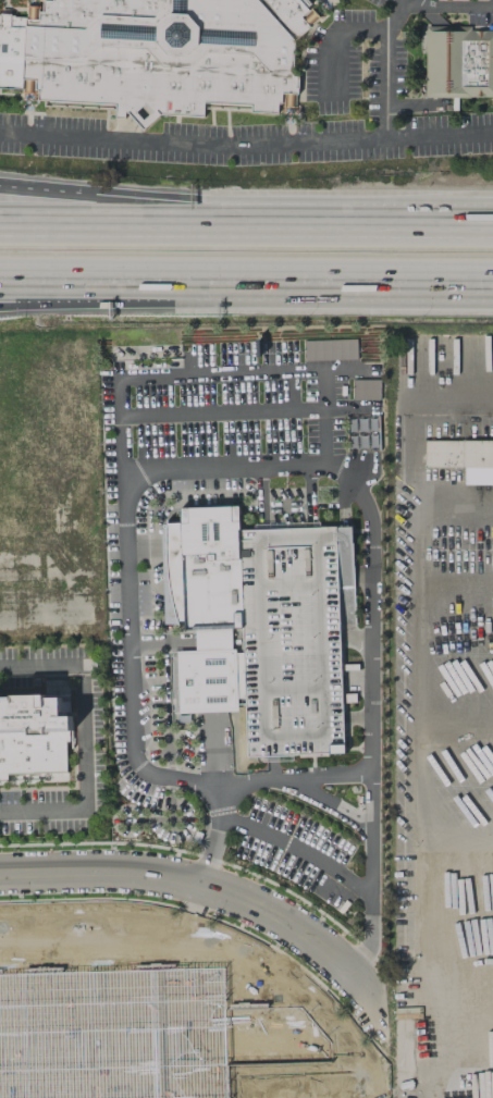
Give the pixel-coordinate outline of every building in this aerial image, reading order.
[(41,5),(42,0),(306,0),(310,4),(307,9),(309,11),(310,10),(319,17),(296,41),(294,75),(300,76),(297,110),(280,109),(280,115),(250,113),(250,111),(205,109),(205,119),(160,115),(143,131),(127,113),(125,113),(125,119),(114,119),(114,110),(45,107),(45,101),(39,101),(39,89),(36,89),(35,95),(21,95),(22,90),(25,17),(25,4),(41,5)] [(22,90),(0,89),(0,14),(15,14),(15,16),(25,17),(22,90)] [(472,30),(492,30),(492,99),(424,98),(424,26),(472,26),(472,30)] [(347,448),(378,449),(378,418),(348,417),(347,448)] [(492,468),(492,441),(424,440),(424,467),(492,468)] [(178,507),(239,506),(241,532),(238,532),(238,551),(241,551),(243,629),(232,630),(232,650),(235,650),(236,654),(243,653),(245,696),(237,698),(237,712),(178,714),(176,652),(195,651),(194,631),(185,631),(184,620),(176,620),(178,625),(164,626),(162,530),(167,530),(167,525),(180,523),(178,507)] [(247,756),(343,753),(335,528),(241,532),(238,532),(238,551),(241,551),(243,629),(243,653),(245,696),(247,756)] [(8,780),(8,774),(66,773),(65,741),(70,741),(69,730),(71,730),(71,717),(61,717),(60,699),(44,699),(44,695),(12,696),(12,699),(0,699),(0,780),(8,780)] [(229,1054),(230,1097),(0,1097),(0,962),(223,954),(224,1000),(303,998),(332,1031),(332,1051),(229,1054)]
